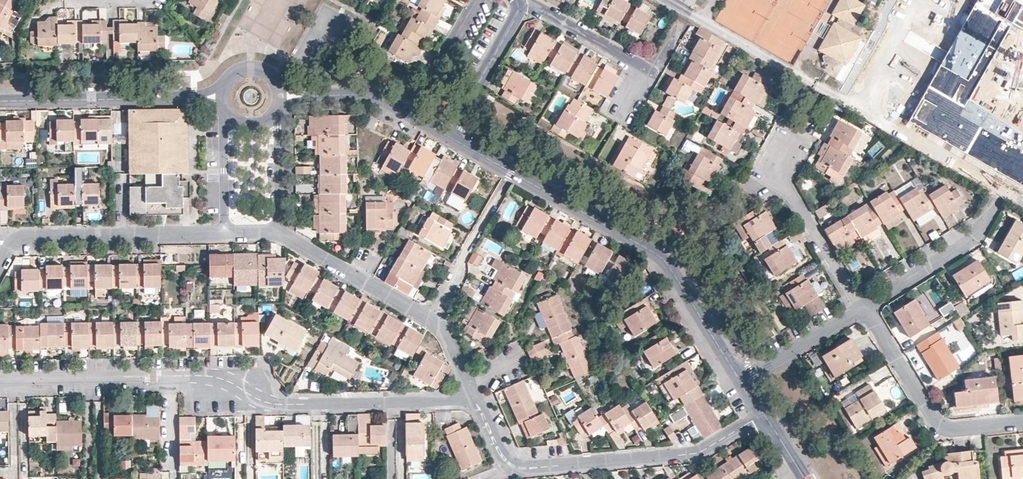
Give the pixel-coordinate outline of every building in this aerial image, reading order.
[(9,9),(14,0),(0,0),(0,3),(9,9)] [(188,2),(196,6),(193,12),(202,18),(206,11),(208,13),(216,0),(189,0),(188,2)] [(410,9),(419,14),(422,8),(418,6),(421,0),(415,0),(410,9)] [(418,6),(422,8),(419,14),(436,23),(439,16),(437,15),(442,6),(445,0),(421,0),(418,6)] [(629,4),(622,0),(602,0),(595,12),(603,17),(604,15),(619,23),(622,18),(629,5),(629,4)] [(836,13),(844,17),(843,19),(839,24),(838,26),(836,25),(822,49),(828,52),(827,54),(826,55),(825,54),(824,56),(825,62),(833,67),(839,65),(840,63),(837,61),(838,60),(839,58),(846,63),(853,50),(851,49),(852,47),(856,46),(860,39),(857,37),(858,35),(863,27),(856,23),(854,22),(863,5),(857,2),(853,3),(853,0),(843,0),(836,13)] [(844,17),(836,13),(843,0),(841,0),(833,13),(843,19),(844,17)] [(853,3),(857,2),(863,5),(854,22),(856,23),(866,5),(858,0),(853,0),(853,3)] [(909,120),(1022,186),(1022,135),(969,100),(1012,23),(1022,29),(1022,0),(978,0),(909,120)] [(9,9),(0,3),(0,25),(9,9)] [(635,9),(629,5),(622,18),(628,22),(625,26),(640,34),(651,16),(636,8),(635,9)] [(433,29),(436,23),(419,14),(415,19),(411,16),(401,35),(419,46),(424,37),(430,27),(433,29)] [(618,25),(619,23),(604,15),(603,17),(618,25)] [(57,25),(57,17),(49,17),(49,21),(37,21),(38,31),(30,31),(30,42),(38,42),(38,45),(57,45),(57,43),(57,25)] [(82,20),(75,20),(75,25),(67,25),(57,25),(57,43),(76,43),(76,40),(82,40),(82,24),(82,20)] [(106,20),(100,20),(100,24),(91,24),(82,24),(82,40),(82,43),(100,42),(100,40),(106,40),(106,33),(106,26),(106,20)] [(119,20),(112,20),(112,27),(113,33),(113,40),(119,39),(119,42),(137,42),(137,24),(127,24),(119,24),(119,20)] [(146,22),(137,22),(137,24),(137,42),(137,50),(158,50),(157,47),(165,47),(164,36),(158,36),(157,26),(155,26),(145,26),(146,22)] [(838,26),(839,24),(835,22),(819,50),(827,54),(828,52),(822,49),(836,25),(838,26)] [(11,37),(11,32),(0,26),(0,31),(11,37)] [(430,27),(424,37),(427,39),(433,29),(430,27)] [(724,42),(701,29),(697,35),(700,37),(692,51),(713,63),(721,49),(720,48),(724,42)] [(547,56),(555,42),(555,41),(541,32),(540,34),(534,31),(525,46),(531,50),(530,51),(538,55),(545,59),(547,56)] [(401,35),(397,33),(388,51),(408,62),(413,53),(418,54),(422,47),(419,46),(401,35)] [(700,37),(697,35),(693,42),(694,43),(690,50),(692,51),(700,37)] [(847,65),(863,38),(858,35),(857,37),(860,39),(856,46),(852,47),(851,49),(853,50),(846,63),(839,58),(838,60),(847,65)] [(566,71),(576,53),(562,45),(561,46),(555,42),(547,56),(553,59),(550,64),(565,73),(566,71)] [(538,55),(530,51),(528,56),(536,60),(538,55)] [(713,63),(692,51),(689,58),(693,60),(684,75),(704,87),(713,71),(711,70),(715,64),(713,63)] [(594,63),(584,57),(576,53),(566,71),(572,74),(571,77),(586,85),(587,83),(598,65),(594,63)] [(693,60),(689,58),(684,66),(685,66),(681,74),(684,75),(693,60)] [(615,75),(604,69),(598,65),(587,83),(593,87),(592,89),(606,97),(618,76),(615,75)] [(604,69),(615,75),(617,71),(606,65),(604,69)] [(503,89),(513,72),(508,69),(501,82),(503,84),(501,88),(503,89)] [(536,85),(513,72),(503,89),(505,89),(502,95),(514,102),(518,97),(526,102),(536,85)] [(743,74),(734,90),(742,95),(754,102),(756,103),(766,86),(764,85),(767,79),(756,72),(752,78),(743,74)] [(704,87),(684,75),(681,74),(678,80),(674,77),(665,93),(669,95),(676,99),(684,103),(692,88),(700,92),(704,87)] [(665,93),(674,77),(670,75),(665,83),(667,84),(663,91),(665,93)] [(742,95),(734,90),(730,97),(738,102),(742,95)] [(494,98),(484,93),(480,101),(489,106),(494,98)] [(669,110),(676,99),(669,95),(663,106),(669,110)] [(754,102),(742,95),(738,102),(730,97),(720,114),(729,118),(741,125),(746,128),(755,111),(750,108),(754,102)] [(593,109),(577,100),(574,98),(570,104),(568,104),(556,124),(554,124),(552,128),(565,136),(567,132),(578,138),(587,124),(586,123),(590,117),(589,116),(593,109)] [(669,110),(663,106),(660,112),(655,110),(647,124),(665,135),(677,114),(669,110)] [(181,118),(181,109),(129,110),(129,173),(162,173),(179,172),(182,172),(182,150),(181,128),(181,118)] [(318,115),(309,115),(309,125),(308,125),(308,135),(311,134),(318,134),(318,115)] [(344,115),(318,115),(318,134),(344,134),(344,115)] [(377,119),(371,115),(366,125),(372,129),(377,119)] [(737,131),(741,125),(729,118),(725,125),(716,120),(707,137),(730,150),(737,137),(740,133),(737,131)] [(73,121),(73,119),(56,120),(56,122),(50,122),(50,144),(57,145),(57,141),(73,141),(73,121)] [(110,119),(89,119),(81,119),(81,122),(73,121),(73,141),(74,144),(81,144),(81,141),(98,140),(98,144),(111,144),(110,119)] [(551,125),(540,119),(537,123),(548,129),(551,125)] [(36,120),(27,121),(6,121),(5,123),(0,123),(0,142),(23,142),(36,141),(36,120)] [(831,137),(827,144),(830,145),(840,151),(848,156),(861,132),(839,120),(829,136),(831,137)] [(344,154),(344,134),(318,134),(318,154),(320,154),(344,154)] [(349,150),(349,134),(344,134),(344,154),(346,154),(358,154),(357,150),(349,150)] [(737,137),(730,150),(735,153),(742,141),(741,140),(741,138),(739,138),(737,137)] [(652,150),(631,138),(627,144),(625,142),(617,158),(620,159),(615,167),(632,178),(637,170),(639,171),(648,155),(650,155),(652,150)] [(625,142),(626,142),(622,140),(618,148),(619,149),(610,164),(615,167),(620,159),(617,158),(625,142)] [(698,153),(701,147),(686,140),(680,151),(690,157),(694,151),(698,153)] [(397,174),(402,165),(410,152),(396,144),(395,145),(388,141),(377,162),(383,166),(397,174)] [(827,144),(824,142),(819,153),(821,155),(818,161),(821,162),(830,145),(827,144)] [(414,145),(410,152),(402,165),(423,176),(434,156),(435,155),(422,147),(421,148),(414,145)] [(840,151),(830,145),(821,162),(818,161),(814,167),(831,176),(830,178),(838,183),(853,159),(849,156),(848,156),(840,151)] [(711,152),(702,146),(701,147),(698,153),(694,151),(690,157),(682,170),(685,171),(687,177),(685,179),(692,184),(694,180),(699,179),(702,181),(703,179),(710,183),(715,176),(718,171),(721,165),(718,164),(721,159),(710,152),(711,152)] [(346,154),(344,154),(320,154),(320,174),(347,174),(346,154)] [(443,159),(457,167),(458,163),(445,155),(443,159)] [(444,188),(455,169),(457,167),(443,159),(442,160),(434,156),(423,176),(444,188)] [(397,174),(383,166),(381,170),(395,178),(397,174)] [(455,169),(444,188),(466,201),(478,179),(463,171),(462,173),(455,169)] [(643,173),(639,171),(637,170),(632,178),(638,181),(643,173)] [(179,172),(162,173),(162,186),(130,187),(130,214),(183,214),(183,201),(183,196),(183,187),(179,187),(179,181),(179,172)] [(347,174),(320,174),(320,194),(345,193),(347,193),(347,174)] [(85,176),(74,176),(74,184),(74,205),(99,205),(99,184),(85,183),(85,176)] [(926,190),(918,177),(895,191),(899,197),(915,188),(919,193),(926,190)] [(74,205),(74,184),(58,184),(58,179),(50,179),(51,208),(58,208),(58,205),(74,205)] [(189,181),(179,181),(179,187),(183,187),(183,196),(189,196),(189,189),(189,181)] [(0,183),(0,210),(7,210),(7,207),(24,207),(23,185),(8,185),(7,183),(0,183)] [(945,184),(929,194),(935,205),(942,216),(958,206),(957,204),(963,201),(956,189),(950,192),(945,184)] [(929,194),(926,190),(919,193),(915,188),(899,197),(905,208),(912,220),(915,218),(930,210),(929,208),(935,205),(929,194)] [(895,191),(894,190),(887,194),(886,191),(869,201),(874,210),(882,222),(883,223),(884,222),(900,213),(899,212),(905,208),(899,197),(895,191)] [(345,212),(345,193),(320,194),(318,194),(319,212),(345,212)] [(829,201),(815,210),(820,217),(833,209),(829,201)] [(869,201),(863,205),(868,213),(874,210),(869,201)] [(385,203),(366,203),(366,228),(380,228),(385,228),(385,227),(393,227),(392,211),(385,211),(385,203)] [(394,203),(385,203),(385,211),(392,211),(394,211),(394,203)] [(868,213),(863,205),(847,215),(847,216),(859,236),(860,237),(863,236),(877,227),(876,226),(882,222),(874,210),(868,213)] [(539,232),(548,217),(548,216),(534,208),(534,209),(527,206),(515,226),(536,238),(539,232)] [(760,206),(740,218),(750,236),(760,253),(769,248),(771,246),(764,235),(777,228),(766,211),(764,212),(760,206)] [(932,215),(930,210),(915,218),(918,222),(932,215)] [(345,212),(319,212),(319,233),(319,239),(345,240),(345,212)] [(453,223),(433,212),(429,218),(419,234),(442,247),(451,231),(449,230),(453,223)] [(900,213),(884,222),(887,229),(900,221),(898,217),(901,215),(900,213)] [(419,234),(429,218),(424,215),(414,232),(419,234)] [(840,219),(824,228),(838,251),(853,241),(854,241),(853,239),(859,236),(847,216),(841,220),(840,219)] [(569,229),(570,228),(556,220),(555,221),(548,217),(539,232),(546,236),(542,242),(557,250),(569,229)] [(750,236),(740,218),(733,222),(744,240),(750,236)] [(1000,254),(1020,265),(1022,260),(1022,224),(1018,222),(1000,254)] [(409,232),(402,227),(398,233),(406,238),(409,232)] [(877,227),(863,236),(866,242),(881,234),(877,227)] [(805,236),(800,228),(789,235),(793,243),(800,239),(805,236)] [(578,262),(591,240),(576,232),(575,233),(569,229),(557,250),(555,253),(562,257),(563,256),(564,254),(578,262)] [(422,270),(432,252),(409,239),(399,257),(422,270)] [(771,246),(769,248),(773,254),(765,259),(774,275),(797,261),(787,245),(785,246),(781,240),(771,246)] [(854,244),(853,241),(838,251),(840,256),(852,249),(851,246),(854,244)] [(604,266),(611,253),(612,252),(598,244),(585,266),(599,275),(604,266)] [(478,250),(476,249),(469,261),(477,266),(482,258),(476,254),(478,250)] [(611,253),(604,266),(611,270),(606,278),(620,286),(633,264),(619,256),(618,257),(611,253)] [(244,254),(232,255),(233,278),(233,285),(258,284),(258,258),(244,259),(244,254)] [(271,254),(257,254),(258,258),(258,284),(283,283),(285,258),(275,258),(271,258),(271,254)] [(577,265),(578,262),(564,254),(563,256),(577,265)] [(232,255),(208,255),(209,278),(233,278),(232,255)] [(422,270),(399,257),(385,282),(414,298),(419,291),(417,290),(412,287),(422,270)] [(526,276),(495,259),(491,267),(498,271),(493,280),(494,280),(490,287),(492,287),(512,299),(516,293),(526,276)] [(977,259),(952,275),(964,295),(989,279),(977,259)] [(309,290),(316,277),(318,272),(304,264),(303,267),(294,262),(286,276),(295,281),(293,284),(307,292),(309,290)] [(111,266),(111,264),(95,265),(95,266),(87,266),(87,287),(95,288),(95,295),(105,295),(105,287),(112,287),(111,266)] [(136,284),(136,265),(136,264),(119,264),(119,265),(111,266),(112,287),(136,287),(136,284)] [(160,264),(144,264),(144,265),(136,265),(136,284),(143,284),(143,287),(160,287),(160,265),(160,264)] [(63,267),(63,265),(46,265),(46,269),(39,269),(39,288),(45,288),(45,289),(63,288),(63,285),(63,267)] [(87,265),(70,265),(70,266),(63,267),(63,285),(70,285),(71,288),(87,288),(87,287),(87,266),(87,265)] [(39,290),(39,288),(39,269),(21,269),(21,271),(14,271),(14,286),(22,286),(22,290),(39,290)] [(428,273),(422,270),(412,287),(417,290),(428,273)] [(793,288),(786,293),(796,309),(805,304),(811,314),(824,306),(816,293),(823,289),(819,283),(814,281),(811,284),(808,279),(806,281),(802,274),(790,282),(793,288)] [(323,281),(316,277),(309,290),(315,293),(313,299),(326,307),(330,302),(337,289),(338,288),(323,279),(323,281)] [(549,282),(548,281),(542,278),(538,284),(546,288),(549,282)] [(303,299),(307,292),(293,284),(289,291),(303,299)] [(463,285),(460,291),(471,298),(475,292),(463,285)] [(512,299),(492,287),(490,287),(481,303),(489,308),(503,316),(513,299),(512,299)] [(344,293),(337,289),(330,302),(337,306),(334,312),(348,320),(348,319),(359,299),(345,291),(344,293)] [(233,303),(233,290),(209,290),(209,304),(219,303),(233,303)] [(542,301),(552,297),(550,293),(540,297),(542,301)] [(557,295),(552,297),(542,301),(537,303),(541,312),(547,328),(552,337),(526,348),(528,355),(548,347),(559,342),(577,334),(575,328),(572,329),(557,295)] [(348,319),(355,323),(368,332),(369,331),(379,313),(380,311),(366,304),(368,301),(360,297),(359,299),(348,319)] [(645,297),(613,316),(617,323),(625,319),(628,325),(634,336),(656,322),(646,306),(650,304),(645,297)] [(915,299),(893,312),(908,336),(928,323),(922,315),(924,314),(915,299)] [(1000,335),(1011,334),(1012,340),(1022,338),(1022,300),(996,303),(1000,335)] [(967,310),(962,301),(954,307),(959,316),(968,311),(967,310)] [(219,303),(209,304),(209,313),(219,312),(219,303)] [(503,316),(489,308),(486,313),(477,309),(468,325),(470,326),(466,332),(484,343),(488,337),(490,338),(503,316)] [(547,328),(541,312),(534,315),(540,331),(547,328)] [(242,323),(258,322),(258,313),(250,313),(246,317),(241,317),(242,323)] [(391,343),(401,325),(402,324),(388,316),(387,317),(379,313),(369,331),(376,335),(376,336),(390,344),(391,343)] [(161,317),(161,314),(152,315),(152,321),(144,321),(144,322),(137,323),(137,342),(144,342),(144,344),(153,344),(161,344),(161,342),(161,317)] [(276,315),(265,333),(295,351),(306,332),(276,315)] [(40,322),(40,317),(25,317),(24,326),(40,326),(40,322)] [(185,323),(182,323),(174,323),(169,323),(169,317),(161,317),(161,342),(169,342),(169,346),(172,346),(186,346),(186,345),(185,325),(185,323)] [(965,326),(960,317),(952,322),(957,331),(965,326)] [(625,319),(617,323),(620,329),(628,325),(625,319)] [(40,326),(40,345),(48,345),(48,346),(64,346),(64,345),(64,324),(64,323),(47,323),(47,322),(40,322),(40,326)] [(96,323),(88,323),(88,345),(96,345),(96,346),(112,346),(112,343),(112,324),(112,322),(96,322),(96,323)] [(137,342),(137,323),(137,322),(120,322),(120,323),(112,324),(112,343),(120,343),(120,345),(137,345),(137,342)] [(234,324),(234,345),(242,345),(242,346),(259,346),(258,322),(242,323),(234,324)] [(603,322),(598,325),(603,333),(608,330),(603,322)] [(88,345),(88,323),(72,323),(72,324),(64,324),(64,345),(71,345),(71,346),(88,345)] [(193,324),(185,325),(186,345),(193,345),(193,346),(210,346),(210,323),(194,324),(193,324)] [(234,323),(210,323),(210,346),(218,346),(218,347),(234,346),(234,345),(234,324),(234,323)] [(368,332),(355,323),(353,327),(367,335),(368,332)] [(15,326),(7,326),(7,324),(0,324),(0,350),(8,350),(8,348),(15,348),(15,326)] [(408,329),(401,325),(391,343),(398,347),(398,348),(411,356),(423,336),(409,328),(408,329)] [(40,326),(24,326),(15,326),(15,348),(23,347),(23,349),(40,348),(40,345),(40,326)] [(586,331),(577,334),(559,342),(563,352),(570,368),(575,377),(596,368),(587,345),(591,343),(586,331)] [(941,337),(937,331),(914,345),(920,354),(925,351),(933,365),(929,369),(936,380),(958,366),(946,346),(953,342),(948,333),(941,337)] [(660,332),(648,340),(652,346),(644,351),(654,367),(676,354),(666,338),(664,338),(660,332)] [(389,347),(390,344),(376,336),(374,339),(389,347)] [(337,339),(334,338),(329,347),(320,342),(307,364),(326,375),(331,367),(350,378),(359,364),(345,356),(350,347),(337,339)] [(850,338),(821,356),(833,376),(853,364),(852,363),(860,358),(859,356),(861,355),(850,338)] [(419,346),(416,352),(422,355),(425,350),(419,346)] [(548,347),(528,355),(532,361),(550,354),(548,347)] [(483,349),(467,356),(469,360),(485,354),(483,349)] [(925,351),(920,354),(929,369),(933,365),(925,351)] [(567,369),(570,368),(563,352),(560,353),(567,369)] [(439,370),(443,363),(426,354),(414,376),(430,385),(431,384),(438,387),(445,373),(439,370)] [(1008,356),(1013,400),(1022,399),(1022,354),(1008,356)] [(680,396),(685,404),(701,394),(696,386),(700,383),(695,375),(690,367),(685,360),(656,378),(669,401),(680,396)] [(450,368),(443,363),(439,370),(445,373),(447,375),(450,368)] [(696,363),(690,367),(695,375),(701,371),(696,363)] [(596,374),(586,378),(589,384),(598,381),(596,374)] [(956,406),(998,401),(995,376),(964,380),(966,391),(954,392),(956,406)] [(523,380),(504,389),(519,423),(520,423),(524,421),(531,437),(549,429),(542,414),(538,415),(523,380)] [(840,404),(854,425),(868,416),(870,419),(885,410),(869,384),(846,398),(847,400),(840,404)] [(706,391),(701,394),(708,405),(714,402),(706,391)] [(701,394),(685,404),(683,405),(695,425),(702,436),(702,435),(704,438),(722,426),(708,405),(701,394)] [(657,420),(646,402),(632,410),(628,404),(621,408),(630,422),(634,428),(640,424),(642,427),(643,428),(657,420)] [(621,408),(619,404),(599,417),(604,426),(607,430),(607,431),(614,428),(616,431),(624,426),(630,422),(621,408)] [(599,417),(592,407),(577,416),(579,420),(573,423),(580,434),(586,431),(589,435),(591,433),(604,426),(599,417)] [(40,411),(29,411),(29,436),(46,435),(46,441),(56,441),(56,421),(56,414),(46,414),(46,411),(40,411)] [(113,413),(104,413),(104,430),(114,430),(114,435),(132,435),(132,414),(113,415),(113,413)] [(420,413),(406,414),(406,456),(424,456),(423,422),(420,422),(420,413)] [(159,414),(132,414),(132,435),(132,438),(159,438),(159,414)] [(358,434),(358,414),(343,415),(343,434),(333,434),(333,455),(358,455),(358,451),(358,445),(358,434)] [(370,414),(358,414),(358,434),(358,445),(374,445),(385,445),(385,423),(370,423),(367,423),(367,420),(370,420),(370,414)] [(264,415),(255,415),(256,451),(259,451),(268,451),(268,458),(283,458),(283,446),(282,430),(265,430),(264,415)] [(311,425),(311,415),(296,415),(296,425),(311,425)] [(195,416),(184,416),(179,416),(179,432),(195,432),(195,416)] [(868,416),(854,425),(855,428),(870,419),(868,416)] [(68,420),(56,421),(56,441),(56,449),(72,449),(72,444),(81,444),(80,420),(73,420),(68,420)] [(658,421),(657,420),(643,428),(646,431),(659,423),(658,421)] [(899,420),(892,425),(895,431),(897,431),(899,432),(900,433),(902,435),(903,436),(904,438),(909,436),(899,420)] [(524,421),(520,423),(527,438),(531,437),(524,421)] [(461,470),(482,461),(467,427),(461,429),(458,423),(445,429),(447,435),(446,436),(461,470)] [(296,425),(282,425),(282,430),(283,446),(294,446),(304,446),(311,446),(311,425),(296,425)] [(669,425),(663,429),(671,441),(677,438),(669,425)] [(695,440),(702,436),(695,425),(688,429),(695,440)] [(895,431),(892,425),(873,436),(878,445),(889,462),(916,447),(909,436),(904,438),(903,436),(902,435),(900,433),(899,432),(897,431),(895,431)] [(607,430),(604,426),(591,433),(593,437),(598,434),(603,435),(604,432),(607,430)] [(627,430),(624,426),(616,431),(618,435),(627,430)] [(221,439),(221,435),(207,436),(207,441),(207,460),(235,460),(235,439),(221,439)] [(207,460),(207,441),(190,441),(190,445),(179,445),(180,465),(207,464),(207,460)] [(889,462),(878,445),(874,447),(885,465),(889,462)] [(304,456),(304,446),(294,446),(294,456),(304,456)] [(752,446),(733,457),(731,455),(724,459),(726,461),(699,478),(739,478),(763,464),(752,446)] [(1020,449),(1020,455),(1004,456),(1004,455),(999,456),(1001,478),(1021,478),(1020,477),(1022,477),(1022,449),(1020,449)] [(973,450),(943,453),(943,460),(927,466),(928,468),(921,471),(924,478),(944,478),(942,474),(943,474),(944,475),(946,475),(949,475),(951,473),(953,472),(956,471),(958,478),(979,478),(977,463),(974,463),(973,450)] [(120,473),(130,473),(130,463),(120,463),(120,473)] [(160,470),(154,470),(154,476),(145,476),(145,478),(160,478),(160,470)]
